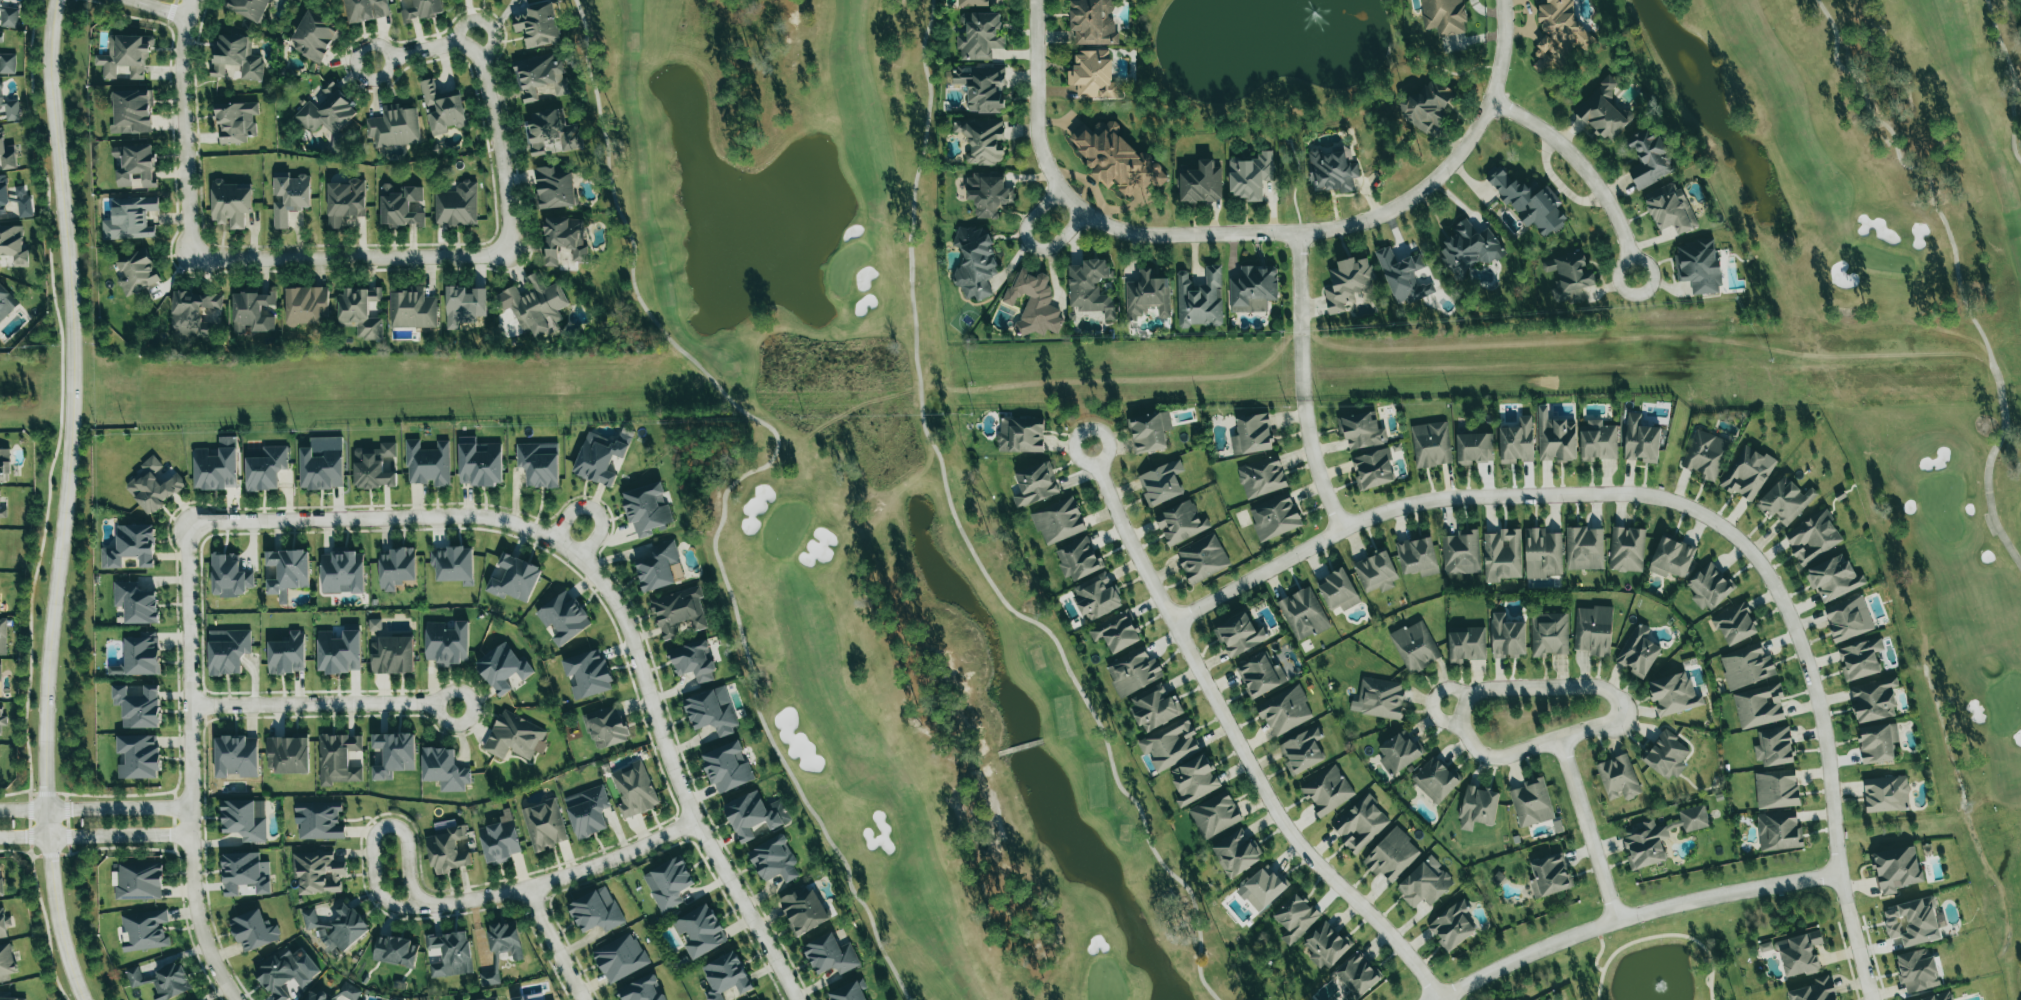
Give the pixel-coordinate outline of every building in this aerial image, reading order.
[(2,13),(0,25),(0,26),(17,28),(19,9),(1,6),(2,0),(0,0),(0,13),(2,13)] [(261,24),(271,0),(231,0),(227,9),(261,24)] [(348,23),(390,17),(387,0),(345,0),(348,23)] [(441,0),(399,0),(403,22),(444,14),(441,0)] [(1117,16),(1113,16),(1112,0),(1070,0),(1071,31),(1076,31),(1076,45),(1117,44),(1117,16)] [(1437,27),(1439,38),(1465,33),(1463,22),(1467,21),(1462,0),(1420,0),(1426,30),(1437,27)] [(1572,2),(1573,2),(1572,0),(1547,0),(1547,4),(1537,6),(1542,30),(1547,34),(1535,47),(1538,59),(1532,66),(1540,73),(1556,70),(1577,45),(1585,52),(1596,40),(1578,24),(1572,2)] [(560,42),(553,2),(527,7),(528,14),(513,16),(516,31),(525,30),(528,48),(560,42)] [(323,64),(340,25),(307,10),(289,49),(323,64)] [(252,37),(217,34),(213,77),(224,78),(225,65),(242,66),(240,80),(261,81),(263,56),(251,55),(252,37)] [(109,56),(95,55),(94,65),(103,66),(103,78),(116,79),(116,66),(130,66),(130,79),(146,80),(147,46),(154,46),(155,36),(109,35),(109,56)] [(1112,81),(1111,50),(1075,51),(1075,71),(1067,71),(1067,85),(1076,85),(1077,98),(1120,97),(1120,81),(1112,81)] [(0,54),(0,74),(16,74),(16,54),(0,54)] [(564,58),(516,62),(520,101),(567,96),(564,58)] [(1004,68),(953,67),(953,85),(969,85),(969,112),(1003,113),(1004,68)] [(1428,133),(1432,124),(1439,128),(1445,117),(1442,115),(1454,92),(1426,77),(1411,105),(1404,102),(1397,116),(1428,133)] [(1635,116),(1626,109),(1621,114),(1606,100),(1620,85),(1611,77),(1578,115),(1611,144),(1635,116)] [(461,94),(437,98),(434,78),(421,81),(430,136),(449,133),(448,129),(467,126),(461,94)] [(21,120),(19,100),(3,102),(0,79),(0,108),(4,107),(6,121),(21,120)] [(294,117),(313,133),(322,123),(336,135),(360,108),(331,83),(323,93),(329,98),(319,110),(308,100),(294,117)] [(113,91),(114,124),(110,124),(110,134),(152,133),(151,90),(113,91)] [(247,143),(247,137),(255,136),(254,115),(259,115),(258,102),(215,104),(215,124),(220,124),(220,144),(247,143)] [(365,118),(367,138),(374,138),(375,148),(420,143),(417,107),(399,109),(399,104),(382,106),(383,116),(365,118)] [(581,149),(578,124),(565,126),(563,109),(531,113),(532,122),(526,122),(530,156),(581,149)] [(1072,134),(1076,150),(1085,157),(1087,164),(1091,168),(1093,176),(1108,188),(1114,181),(1116,181),(1119,191),(1126,196),(1132,195),(1134,192),(1162,185),(1166,181),(1161,162),(1153,165),(1151,156),(1145,152),(1139,153),(1116,133),(1119,129),(1117,119),(1096,125),(1091,131),(1082,122),(1072,134)] [(1638,190),(1676,170),(1652,125),(1627,138),(1640,163),(1627,170),(1638,190)] [(17,168),(14,143),(5,144),(2,127),(0,127),(0,170),(17,168)] [(112,147),(113,159),(121,158),(122,169),(116,170),(117,187),(132,186),(131,174),(141,173),(143,188),(156,187),(152,143),(112,147)] [(1308,149),(1311,190),(1338,188),(1339,194),(1354,192),(1353,178),(1359,177),(1358,162),(1351,162),(1350,148),(1321,150),(1321,148),(1308,149)] [(1262,201),(1262,181),(1273,181),(1273,151),(1258,151),(1258,159),(1229,159),(1230,196),(1246,196),(1246,202),(1262,201)] [(1221,167),(1213,167),(1213,159),(1198,160),(1199,170),(1180,171),(1180,202),(1222,201),(1221,167)] [(1547,185),(1532,198),(1502,165),(1486,180),(1508,205),(1508,204),(1529,227),(1532,224),(1545,239),(1567,219),(1557,207),(1562,202),(1547,185)] [(575,207),(572,166),(534,168),(537,209),(575,207)] [(998,219),(997,205),(1014,205),(1014,188),(1005,188),(1004,175),(966,175),(966,200),(975,200),(975,219),(998,219)] [(31,195),(26,195),(25,186),(8,188),(7,176),(0,177),(0,217),(8,216),(6,206),(17,204),(19,218),(34,216),(31,195)] [(274,229),(288,229),(288,209),(311,209),(310,176),(287,176),(287,177),(273,177),(273,196),(284,196),(284,202),(274,202),(274,229)] [(327,184),(329,229),(343,229),(343,217),(365,216),(365,179),(348,180),(348,183),(327,184)] [(252,188),(237,189),(237,184),(223,184),(223,180),(212,180),(213,223),(229,222),(230,230),(245,229),(245,213),(252,213),(252,188)] [(435,191),(435,225),(477,226),(477,181),(456,181),(456,192),(435,191)] [(1677,181),(1647,194),(1650,201),(1646,202),(1658,231),(1673,225),(1677,236),(1697,227),(1677,181)] [(382,224),(390,224),(390,226),(415,225),(415,227),(424,227),(424,212),(410,213),(410,202),(422,201),(422,187),(393,188),(393,184),(381,184),(382,224)] [(111,199),(112,220),(102,220),(103,239),(155,238),(154,227),(147,227),(146,211),(158,211),(158,197),(111,199)] [(558,267),(558,248),(572,248),(572,262),(588,262),(588,245),(582,245),(583,218),(546,218),(545,256),(543,256),(543,266),(558,267)] [(1506,253),(1487,227),(1477,234),(1466,218),(1451,229),(1456,236),(1438,248),(1445,257),(1441,259),(1455,278),(1481,259),(1486,267),(1506,253)] [(984,224),(954,234),(959,247),(966,267),(953,271),(963,300),(975,296),(977,302),(992,296),(986,279),(1001,274),(984,224)] [(29,251),(23,251),(23,227),(0,227),(0,267),(1,267),(1,255),(13,256),(12,265),(29,266),(29,251)] [(1692,295),(1721,293),(1719,260),(1715,260),(1714,241),(1674,243),(1677,282),(1691,281),(1692,295)] [(1419,253),(1396,262),(1390,245),(1376,251),(1396,307),(1435,292),(1431,282),(1418,287),(1413,272),(1425,268),(1419,253)] [(161,281),(146,248),(116,262),(123,277),(116,279),(124,297),(161,281)] [(1596,285),(1592,268),(1587,269),(1583,253),(1541,261),(1543,273),(1554,271),(1560,303),(1583,299),(1581,288),(1596,285)] [(1329,315),(1345,311),(1343,304),(1355,301),(1353,293),(1375,287),(1368,256),(1337,263),(1337,267),(1329,269),(1332,286),(1323,288),(1329,315)] [(1069,266),(1070,311),(1104,310),(1104,321),(1114,320),(1113,294),(1098,294),(1098,281),(1109,281),(1108,259),(1083,260),(1083,265),(1069,266)] [(1178,271),(1178,329),(1189,329),(1189,325),(1222,325),(1222,287),(1221,287),(1221,265),(1206,265),(1205,285),(1191,285),(1192,271),(1178,271)] [(1267,312),(1267,300),(1277,300),(1277,266),(1240,267),(1240,278),(1229,278),(1230,312),(1267,312)] [(1002,301),(1013,307),(1021,293),(1030,297),(1014,328),(1030,337),(1034,331),(1043,336),(1047,329),(1057,334),(1065,319),(1058,316),(1060,310),(1047,304),(1055,290),(1045,285),(1049,277),(1040,272),(1038,276),(1020,267),(1002,301)] [(1169,278),(1153,279),(1153,268),(1139,268),(1139,282),(1126,282),(1126,319),(1145,319),(1145,305),(1157,305),(1157,319),(1170,319),(1169,278)] [(558,282),(545,288),(537,272),(527,276),(534,291),(521,297),(515,285),(497,294),(504,309),(510,306),(523,333),(531,330),(535,338),(556,328),(554,323),(562,319),(558,310),(569,305),(558,282)] [(19,303),(0,284),(0,323),(19,303)] [(437,297),(424,297),(424,286),(411,286),(411,292),(390,292),(390,328),(437,327),(437,297)] [(447,330),(457,329),(457,322),(477,322),(477,316),(486,316),(486,290),(466,290),(466,286),(446,287),(447,330)] [(287,287),(286,324),(321,325),(321,317),(328,317),(329,288),(287,287)] [(339,325),(357,325),(357,339),(382,339),(382,318),(368,318),(368,301),(381,302),(382,290),(339,290),(339,325)] [(171,333),(212,337),(213,323),(201,322),(202,308),(222,309),(223,295),(174,291),(171,333)] [(234,335),(245,334),(245,325),(253,325),(253,332),(275,331),(274,316),(261,317),(261,305),(277,305),(276,293),(233,293),(234,335)] [(1135,455),(1167,447),(1163,431),(1173,429),(1168,410),(1127,420),(1135,455)] [(1348,450),(1388,443),(1386,428),(1378,429),(1375,411),(1337,418),(1339,434),(1345,433),(1348,450)] [(1624,459),(1642,461),(1642,463),(1657,464),(1661,427),(1640,425),(1641,413),(1628,412),(1624,459)] [(1273,450),(1268,413),(1236,418),(1238,435),(1230,436),(1233,455),(1273,450)] [(1539,460),(1556,460),(1556,461),(1576,461),(1576,422),(1567,423),(1567,418),(1548,418),(1547,413),(1538,413),(1539,460)] [(1533,461),(1532,415),(1519,416),(1519,425),(1499,426),(1500,464),(1516,464),(1516,461),(1533,461)] [(1043,452),(1043,418),(999,417),(999,452),(1043,452)] [(1617,426),(1602,426),(1602,420),(1587,420),(1587,430),(1580,430),(1581,460),(1617,459),(1617,426)] [(1411,426),(1416,469),(1452,464),(1446,421),(1411,426)] [(573,473),(612,488),(617,474),(607,470),(613,455),(624,459),(633,433),(621,429),(616,442),(588,431),(573,473)] [(1715,483),(1729,441),(1695,429),(1682,467),(1702,474),(1701,478),(1715,483)] [(1456,434),(1457,465),(1471,465),(1471,462),(1493,462),(1493,433),(1456,434)] [(460,486),(502,485),(501,443),(476,444),(476,436),(459,437),(460,486)] [(238,488),(236,437),(218,437),(219,456),(208,456),(208,448),(194,449),(195,490),(238,488)] [(450,486),(449,441),(437,441),(437,449),(420,450),(420,439),(406,440),(407,483),(434,483),(434,487),(450,486)] [(354,463),(354,488),(397,487),(396,472),(383,473),(383,458),(396,458),(396,442),(380,442),(380,451),(363,451),(363,462),(354,463)] [(527,488),(559,487),(558,443),(516,444),(517,468),(527,468),(527,488)] [(1750,504),(1777,461),(1765,453),(1763,456),(1746,445),(1720,485),(1750,504)] [(246,491),(279,490),(278,470),(288,470),(287,446),(262,446),(262,451),(245,451),(246,491)] [(343,447),(323,447),(323,456),(313,456),(313,447),(300,447),(301,489),(343,488),(343,447)] [(1359,491),(1396,481),(1387,448),(1351,458),(1355,474),(1354,475),(1359,491)] [(0,449),(0,483),(10,483),(10,449),(0,449)] [(149,516),(186,486),(176,473),(162,484),(154,474),(163,467),(153,455),(139,466),(143,471),(125,486),(149,516)] [(1287,487),(1278,455),(1236,467),(1246,499),(1287,487)] [(1136,476),(1149,508),(1183,494),(1176,475),(1184,471),(1179,459),(1136,476)] [(1060,494),(1049,461),(1015,473),(1021,493),(1013,496),(1016,508),(1060,494)] [(1818,494),(1811,487),(1804,494),(1784,475),(1755,506),(1769,519),(1773,515),(1786,527),(1818,494)] [(622,492),(635,540),(652,535),(650,529),(673,523),(668,503),(666,504),(660,482),(622,492)] [(1302,526),(1289,493),(1248,509),(1260,542),(1302,526)] [(1046,547),(1087,529),(1072,495),(1031,514),(1046,547)] [(1168,547),(1211,529),(1206,515),(1199,518),(1191,499),(1154,515),(1168,547)] [(1783,535),(1801,566),(1844,540),(1825,509),(1783,535)] [(101,568),(123,568),(123,557),(140,557),(140,567),(154,567),(154,525),(117,525),(117,548),(101,548),(101,568)] [(1645,529),(1612,527),(1609,570),(1642,572),(1645,529)] [(1525,528),(1526,578),(1562,577),(1561,533),(1545,533),(1545,528),(1525,528)] [(1566,529),(1567,570),(1603,569),(1603,528),(1566,529)] [(1442,536),(1443,575),(1480,573),(1478,529),(1457,530),(1457,535),(1442,536)] [(1520,529),(1500,529),(1500,533),(1483,534),(1485,583),(1499,582),(1499,578),(1521,578),(1520,529)] [(1231,565),(1214,532),(1175,553),(1191,585),(1231,565)] [(1666,578),(1668,572),(1684,579),(1696,548),(1662,535),(1648,570),(1666,578)] [(1105,567),(1101,558),(1097,560),(1088,536),(1054,549),(1066,582),(1105,567)] [(1439,574),(1431,536),(1396,543),(1402,575),(1419,571),(1421,577),(1439,574)] [(643,593),(676,584),(675,580),(683,578),(679,563),(680,563),(674,540),(651,546),(654,557),(635,562),(643,593)] [(472,547),(430,548),(430,566),(436,566),(437,581),(462,581),(462,586),(473,586),(472,547)] [(380,592),(394,591),(394,586),(402,586),(402,581),(416,580),(415,549),(379,549),(380,592)] [(1399,578),(1386,549),(1352,564),(1365,594),(1379,588),(1381,593),(1395,587),(1392,581),(1399,578)] [(309,588),(308,550),(266,551),(266,566),(277,566),(277,579),(266,579),(267,595),(278,595),(278,604),(287,604),(286,589),(309,588)] [(320,553),(322,594),(364,593),(363,552),(320,553)] [(485,591),(504,599),(506,595),(527,604),(542,569),(503,552),(497,566),(507,570),(502,582),(491,577),(485,591)] [(253,571),(239,572),(239,553),(212,554),(212,594),(246,594),(246,588),(253,588),(253,571)] [(1823,603),(1867,584),(1863,574),(1856,577),(1849,560),(1845,562),(1842,555),(1804,572),(1812,590),(1816,589),(1823,603)] [(1735,588),(1710,561),(1686,584),(1695,594),(1692,597),(1708,614),(1735,588)] [(1361,602),(1343,567),(1315,582),(1330,610),(1339,606),(1342,612),(1361,602)] [(1087,623),(1123,606),(1107,571),(1071,588),(1087,623)] [(125,624),(158,623),(157,591),(138,591),(138,581),(114,582),(114,607),(125,607),(125,624)] [(1312,633),(1314,635),(1331,626),(1309,585),(1303,589),(1303,588),(1299,590),(1299,591),(1291,595),(1292,597),(1288,599),(1287,597),(1277,602),(1297,641),(1312,633)] [(651,598),(661,641),(678,637),(675,623),(689,620),(692,632),(707,628),(700,598),(703,597),(700,586),(651,598)] [(592,624),(568,589),(535,612),(546,628),(552,624),(558,633),(552,637),(559,647),(592,624)] [(1835,643),(1875,629),(1862,595),(1823,610),(1835,643)] [(1759,633),(1745,602),(1710,617),(1715,630),(1719,628),(1727,647),(1759,633)] [(1576,606),(1574,650),(1589,650),(1589,656),(1610,657),(1612,608),(1576,606)] [(1142,640),(1128,610),(1088,629),(1094,642),(1104,638),(1112,654),(1142,640)] [(1525,622),(1506,623),(1506,613),(1491,613),(1492,658),(1525,657),(1525,622)] [(1568,654),(1568,614),(1531,614),(1532,658),(1546,657),(1546,655),(1568,654)] [(1268,643),(1263,626),(1253,630),(1249,616),(1213,626),(1219,644),(1224,642),(1228,655),(1268,643)] [(1442,658),(1421,618),(1389,636),(1411,675),(1442,658)] [(369,631),(380,630),(380,619),(369,620),(369,631)] [(426,660),(437,661),(436,664),(468,665),(468,621),(455,621),(455,630),(445,630),(445,622),(426,622),(426,660)] [(1643,680),(1661,648),(1645,638),(1650,629),(1638,622),(1616,661),(1630,670),(1629,672),(1643,680)] [(1485,627),(1465,627),(1465,632),(1448,632),(1449,662),(1486,661),(1485,627)] [(210,675),(242,674),(241,655),(251,655),(250,630),(209,631),(210,675)] [(360,630),(343,631),(343,639),(332,639),(332,631),(318,632),(318,673),(361,672),(360,630)] [(305,673),(304,631),(289,632),(289,641),(267,642),(268,674),(305,673)] [(159,674),(158,635),(124,636),(125,666),(108,666),(108,676),(159,674)] [(371,643),(372,674),(414,673),(413,636),(378,637),(378,643),(371,643)] [(1880,673),(1875,652),(1884,650),(1881,637),(1837,649),(1845,682),(1880,673)] [(697,685),(713,680),(711,673),(717,671),(712,656),(711,657),(705,638),(668,651),(677,677),(693,671),(697,685)] [(536,674),(524,656),(518,660),(506,641),(475,662),(499,698),(536,674)] [(1718,656),(1729,690),(1777,675),(1770,653),(1764,655),(1760,643),(1718,656)] [(1162,679),(1147,646),(1105,665),(1119,698),(1162,679)] [(562,659),(566,677),(575,675),(577,685),(571,686),(574,700),(613,690),(603,649),(562,659)] [(1250,700),(1288,682),(1279,662),(1273,665),(1266,651),(1235,666),(1250,700)] [(1658,717),(1704,705),(1702,695),(1694,697),(1687,671),(1647,682),(1653,702),(1654,702),(1658,717)] [(1350,712),(1400,719),(1405,684),(1362,677),(1359,699),(1352,698),(1350,712)] [(1896,716),(1891,688),(1898,687),(1897,678),(1850,686),(1857,723),(1896,716)] [(1182,714),(1166,681),(1128,700),(1144,733),(1182,714)] [(1741,730),(1785,719),(1780,698),(1784,697),(1780,682),(1732,694),(1741,730)] [(123,728),(160,728),(159,684),(144,685),(144,696),(128,696),(127,685),(112,686),(113,706),(122,705),(123,728)] [(1314,718),(1298,684),(1256,703),(1272,737),(1314,718)] [(717,737),(739,730),(725,686),(683,699),(693,731),(714,724),(717,737)] [(629,741),(619,705),(584,714),(594,750),(629,741)] [(483,751),(504,759),(508,751),(532,761),(546,729),(501,710),(483,751)] [(1156,772),(1201,751),(1194,735),(1196,734),(1188,717),(1137,742),(1143,756),(1147,754),(1156,772)] [(1862,765),(1895,760),(1892,743),(1899,742),(1896,723),(1857,729),(1862,765)] [(1292,776),(1325,760),(1316,741),(1324,737),(1318,724),(1278,744),(1286,761),(1285,762),(1292,776)] [(1755,761),(1762,760),(1763,767),(1793,763),(1789,727),(1757,731),(1759,745),(1753,746),(1755,761)] [(1380,759),(1390,776),(1426,753),(1417,740),(1413,743),(1405,730),(1377,747),(1384,757),(1380,759)] [(1641,760),(1670,783),(1685,765),(1681,762),(1691,751),(1665,730),(1641,760)] [(415,771),(414,734),(371,734),(372,749),(383,749),(383,766),(372,766),(372,781),(392,780),(392,771),(415,771)] [(118,779),(159,778),(159,735),(117,736),(117,754),(125,754),(125,764),(117,764),(118,779)] [(319,735),(319,787),(332,787),(332,782),(362,782),(362,766),(348,765),(349,751),(361,752),(362,735),(319,735)] [(215,737),(215,777),(258,777),(257,736),(215,737)] [(275,774),(309,773),(308,737),(267,738),(267,768),(275,768),(275,774)] [(753,781),(739,740),(701,754),(716,795),(753,781)] [(422,748),(423,782),(440,781),(440,792),(464,792),(464,784),(470,784),(470,767),(454,767),(454,748),(422,748)] [(1621,797),(1623,801),(1641,794),(1627,753),(1595,764),(1608,801),(1621,797)] [(1222,787),(1215,772),(1206,754),(1169,771),(1181,797),(1175,800),(1179,807),(1222,787)] [(1451,768),(1449,770),(1433,756),(1411,780),(1437,805),(1463,778),(1451,768)] [(623,820),(659,806),(642,759),(630,763),(632,767),(611,775),(622,803),(617,805),(623,820)] [(1320,818),(1356,794),(1334,763),(1299,788),(1320,818)] [(1799,806),(1796,770),(1755,772),(1757,809),(1799,806)] [(1554,819),(1543,777),(1523,782),(1524,787),(1509,791),(1519,828),(1554,819)] [(1865,812),(1909,810),(1908,777),(1864,778),(1865,812)] [(577,840),(607,830),(601,811),(610,808),(603,785),(563,798),(577,840)] [(1499,790),(1465,785),(1458,829),(1473,831),(1474,823),(1494,826),(1499,790)] [(770,830),(791,821),(782,798),(764,806),(757,790),(723,805),(740,845),(755,838),(751,828),(766,821),(770,830)] [(1188,811),(1204,840),(1242,820),(1226,790),(1188,811)] [(1391,820),(1366,794),(1330,828),(1356,854),(1391,820)] [(521,809),(533,852),(568,843),(556,799),(521,809)] [(221,801),(222,833),(241,832),(242,843),(266,842),(265,800),(221,801)] [(344,838),(344,825),(339,825),(338,813),(342,813),(342,802),(295,803),(295,813),(300,813),(300,839),(344,838)] [(1666,861),(1660,840),(1670,838),(1668,830),(1682,826),(1684,833),(1710,826),(1704,804),(1678,811),(1680,819),(1655,826),(1653,820),(1620,829),(1627,854),(1626,854),(1631,871),(1666,861)] [(1759,850),(1803,848),(1802,827),(1797,827),(1796,812),(1757,814),(1759,850)] [(487,865),(510,860),(509,855),(521,852),(514,820),(478,827),(487,865)] [(472,867),(469,849),(457,851),(456,841),(467,839),(465,824),(448,827),(449,833),(427,836),(432,873),(472,867)] [(1379,872),(1391,883),(1421,851),(1395,827),(1362,862),(1375,875),(1379,872)] [(1229,878),(1265,858),(1253,838),(1249,840),(1242,828),(1210,845),(1229,878)] [(799,876),(793,866),(797,863),(782,834),(748,851),(764,882),(780,874),(785,883),(799,876)] [(1916,846),(1871,853),(1878,896),(1897,893),(1896,888),(1922,883),(1916,846)] [(341,892),(340,875),(346,875),(345,861),(334,861),(333,851),(292,853),(294,879),(299,878),(300,895),(341,892)] [(269,862),(259,862),(259,852),(223,854),(224,897),(239,896),(239,884),(256,884),(257,895),(270,894),(269,862)] [(1534,899),(1573,888),(1563,854),(1529,863),(1534,879),(1529,881),(1534,899)] [(642,874),(661,913),(683,903),(678,892),(695,884),(681,856),(642,874)] [(1455,883),(1430,856),(1395,889),(1413,908),(1423,899),(1430,907),(1455,883)] [(1246,897),(1257,912),(1289,887),(1271,863),(1242,884),(1250,894),(1246,897)] [(113,900),(162,900),(162,867),(119,867),(119,872),(113,872),(113,900)] [(829,920),(809,883),(777,900),(796,937),(829,920)] [(604,933),(625,924),(607,886),(568,904),(581,934),(601,925),(604,933)] [(1290,947),(1320,915),(1296,892),(1273,916),(1287,930),(1280,938),(1290,947)] [(1903,947),(1941,939),(1932,897),(1882,908),(1889,940),(1901,937),(1903,947)] [(369,931),(347,900),(335,909),(338,918),(336,919),(318,924),(314,908),(301,911),(306,931),(316,928),(321,946),(326,954),(337,946),(341,952),(369,931)] [(1447,953),(1480,928),(1459,901),(1426,925),(1447,953)] [(728,941),(708,903),(672,921),(679,935),(686,931),(692,943),(685,947),(692,960),(728,941)] [(168,946),(165,924),(168,924),(166,909),(121,915),(125,943),(122,944),(123,952),(168,946)] [(281,941),(276,925),(269,927),(268,921),(264,922),(260,909),(230,917),(240,952),(281,941)] [(1352,945),(1325,920),(1303,944),(1313,954),(1308,958),(1320,969),(1324,964),(1329,969),(1352,945)] [(491,953),(511,950),(512,961),(522,960),(517,921),(487,925),(491,953)] [(1784,979),(1820,971),(1816,953),(1814,954),(1812,946),(1822,944),(1820,931),(1776,941),(1784,979)] [(472,974),(468,932),(426,936),(427,949),(441,948),(442,962),(430,963),(431,978),(472,974)] [(608,985),(649,964),(632,932),(592,952),(608,985)] [(850,942),(839,947),(833,933),(803,945),(815,975),(835,967),(838,975),(860,966),(850,942)] [(373,960),(414,968),(418,946),(411,945),(412,941),(377,934),(373,960)] [(1758,944),(1760,953),(1773,951),(1771,942),(1758,944)] [(9,975),(17,973),(11,943),(0,945),(0,983),(10,981),(9,975)] [(301,947),(293,955),(286,946),(253,975),(276,999),(287,999),(290,997),(282,988),(292,978),(302,989),(322,971),(301,947)] [(1939,987),(1931,948),(1896,955),(1901,985),(1904,984),(1906,993),(1939,987)] [(711,988),(704,992),(708,999),(724,999),(721,993),(736,986),(740,995),(753,989),(736,950),(701,966),(711,988)] [(1333,973),(1357,999),(1383,977),(1359,950),(1333,973)] [(479,972),(480,986),(500,985),(498,952),(494,953),(495,971),(479,972)] [(182,962),(155,971),(157,976),(143,980),(138,966),(125,970),(131,989),(153,982),(157,993),(153,994),(155,999),(163,999),(192,991),(182,962)] [(653,973),(617,989),(622,999),(665,999),(653,973)] [(1815,985),(1787,992),(1789,999),(1836,999),(1830,974),(1813,978),(1815,985)] [(866,988),(862,978),(828,992),(831,999),(867,999),(862,989),(866,988)] [(356,998),(350,995),(354,987),(345,982),(339,993),(352,999),(355,999),(356,998)] [(305,999),(332,999),(313,987),(305,999)] [(1949,991),(1911,999),(1951,999),(1949,991)]
